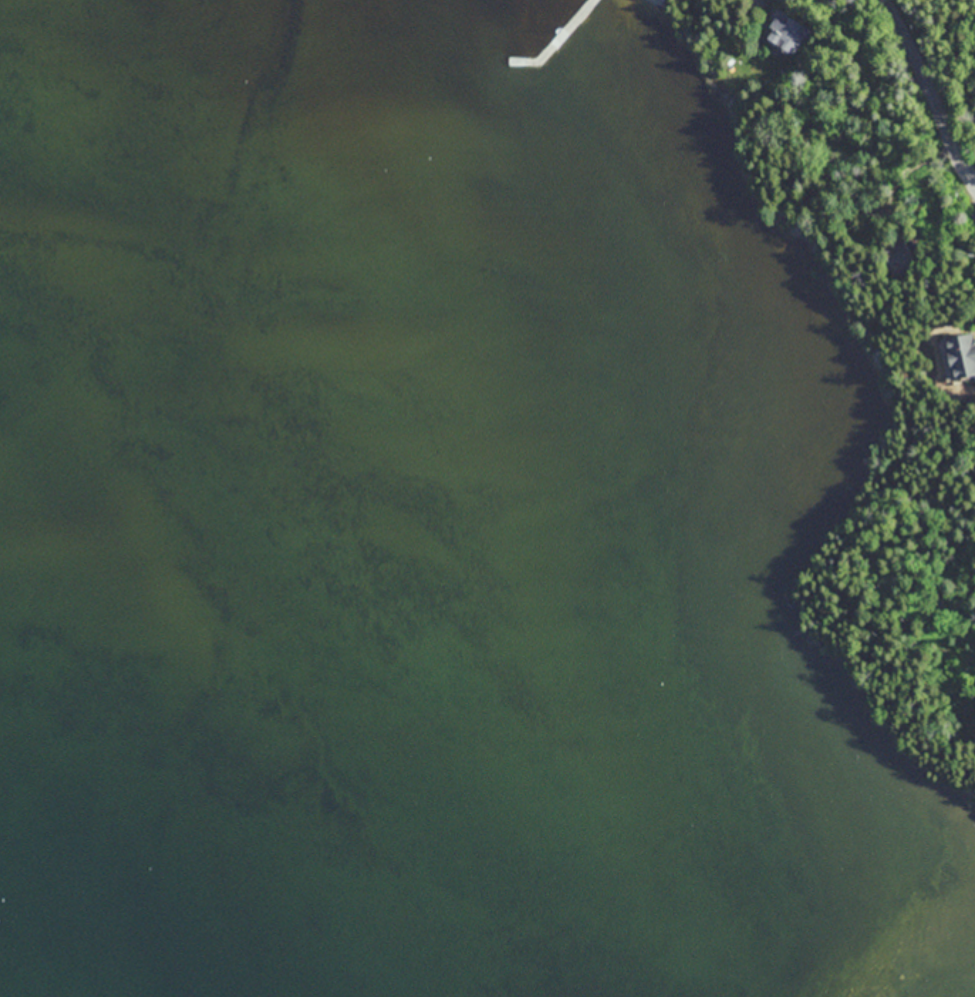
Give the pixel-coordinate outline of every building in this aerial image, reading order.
[(770,0),(746,0),(755,12),(770,0)] [(810,30),(776,8),(758,37),(792,59),(810,30)] [(972,341),(970,333),(942,338),(949,379),(968,376),(969,381),(974,380),(974,340),(972,341)]
